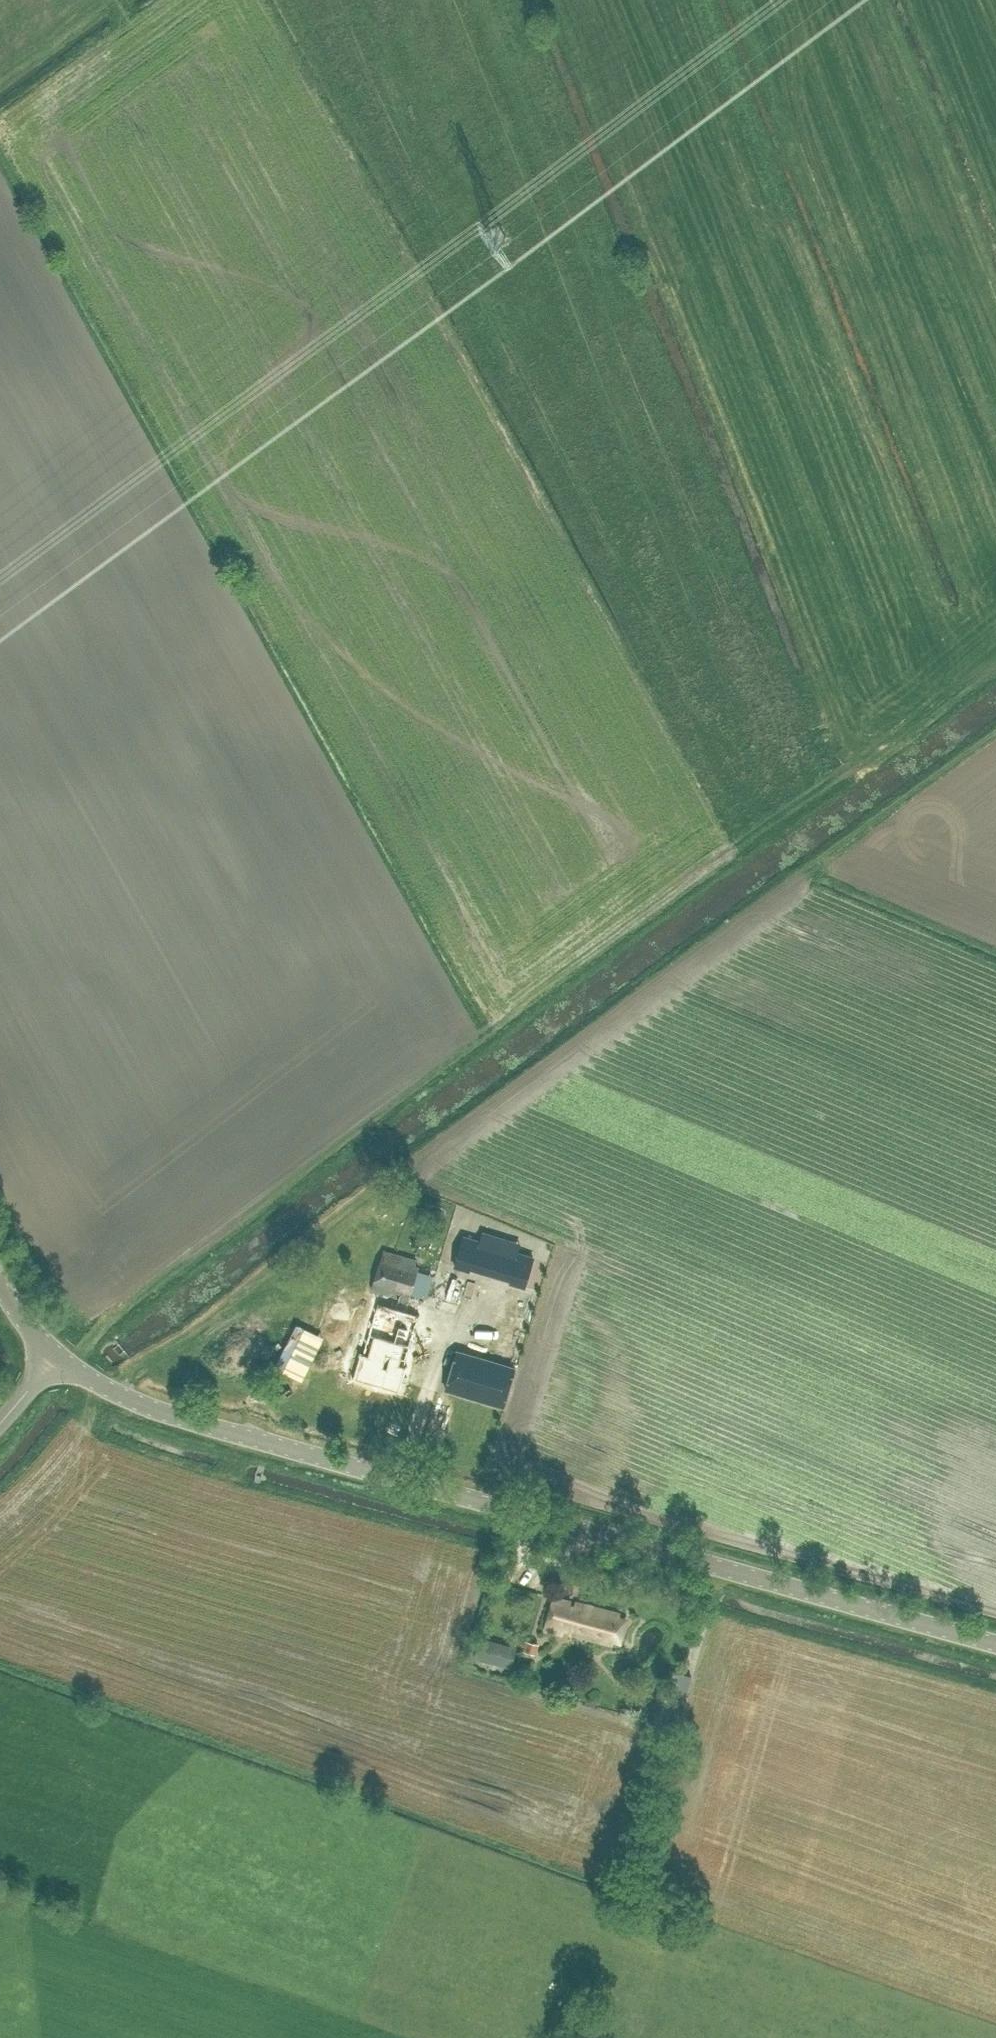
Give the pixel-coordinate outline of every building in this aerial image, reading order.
[(469,1270),(478,1241),(463,1237),(455,1266),(469,1270)] [(468,1278),(416,1263),(417,1259),(383,1249),(371,1290),(393,1296),(395,1290),(400,1292),(398,1299),(456,1316),(468,1278)] [(518,1253),(510,1282),(524,1286),(533,1258),(518,1253)] [(362,1353),(354,1378),(400,1392),(408,1366),(405,1366),(421,1314),(380,1302),(364,1353),(362,1353)] [(503,1406),(515,1367),(481,1358),(457,1350),(446,1389),(503,1406)] [(562,1632),(611,1644),(619,1612),(552,1596),(544,1630),(561,1634),(562,1632)]
